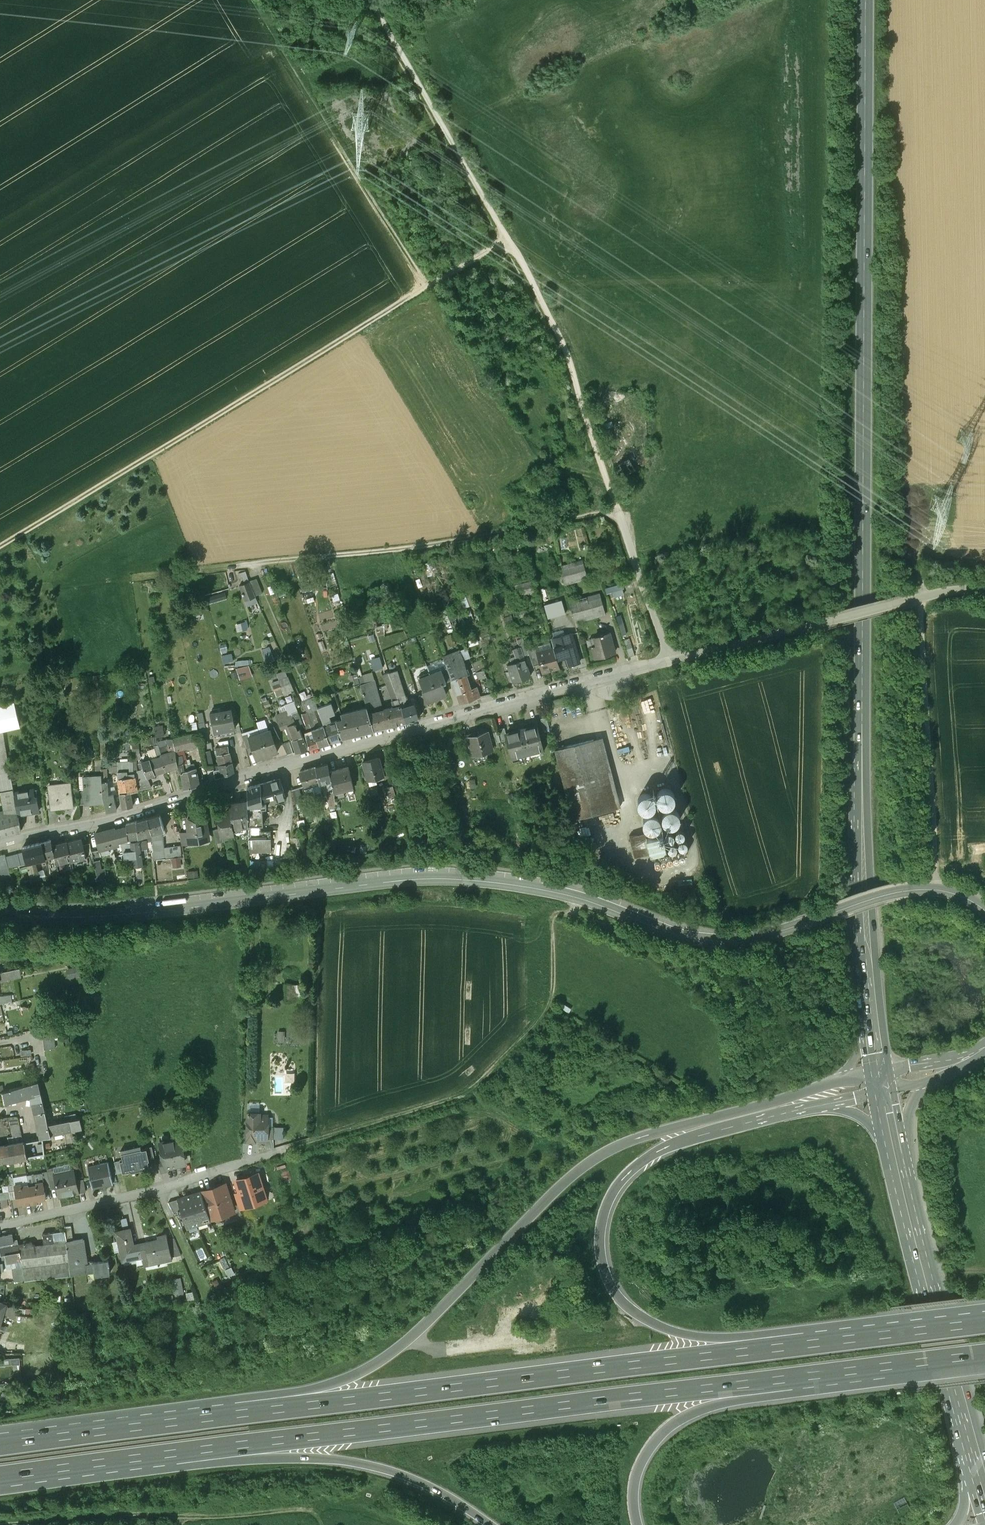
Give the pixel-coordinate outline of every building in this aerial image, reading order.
[(606,433),(610,444),(616,443),(613,431),(606,433)] [(629,459),(618,465),(620,468),(615,471),(619,479),(635,470),(629,459)] [(582,561),(560,567),(565,585),(587,579),(582,561)] [(519,582),(521,594),(538,590),(535,579),(519,582)] [(258,602),(249,582),(239,586),(246,606),(258,602)] [(461,595),(465,607),(475,604),(471,591),(461,595)] [(600,594),(570,602),(576,627),(579,626),(578,622),(605,614),(600,594)] [(546,603),(550,617),(568,612),(564,598),(546,603)] [(249,620),(237,622),(239,631),(250,628),(249,620)] [(551,641),(553,648),(556,659),(565,656),(568,666),(580,662),(571,633),(561,636),(561,638),(551,641)] [(610,633),(603,635),(603,634),(601,635),(601,636),(594,638),(597,646),(592,648),(595,658),(615,652),(610,633)] [(527,649),(523,638),(517,641),(520,647),(524,657),(529,655),(527,649)] [(629,638),(624,640),(629,657),(635,655),(629,638)] [(276,659),(275,647),(265,648),(266,661),(276,659)] [(520,647),(513,650),(516,657),(510,659),(510,660),(511,664),(524,659),(524,657),(520,647)] [(537,653),(536,647),(527,649),(529,655),(533,666),(540,664),(537,653)] [(470,657),(466,648),(460,651),(463,659),(470,657)] [(537,653),(540,664),(542,673),(559,668),(556,659),(553,648),(537,653)] [(223,655),(226,663),(236,659),(234,651),(223,655)] [(463,659),(460,651),(443,657),(446,664),(451,680),(461,705),(480,697),(477,689),(471,691),(466,676),(468,675),(463,659)] [(383,655),(372,658),(375,669),(386,667),(383,655)] [(511,664),(507,665),(509,671),(507,672),(508,675),(511,674),(513,682),(530,677),(524,659),(511,664)] [(238,667),(241,678),(254,674),(251,664),(238,667)] [(273,681),(279,696),(296,690),(288,668),(278,672),(281,678),(273,681)] [(441,669),(429,673),(434,685),(432,686),(437,701),(440,700),(439,698),(446,695),(442,684),(446,683),(441,671),(441,669)] [(451,681),(447,669),(441,671),(446,683),(451,681)] [(489,685),(484,670),(480,671),(479,669),(477,669),(476,670),(479,679),(479,678),(482,687),(489,685)] [(408,700),(406,701),(403,691),(402,688),(397,670),(389,673),(401,706),(407,722),(419,718),(414,702),(409,704),(408,700)] [(366,672),(367,680),(376,679),(375,672),(366,672)] [(429,673),(418,677),(419,679),(419,680),(423,690),(422,691),(424,695),(426,703),(427,703),(434,700),(434,702),(437,701),(432,686),(434,685),(429,673)] [(401,706),(378,711),(376,705),(381,704),(375,680),(366,683),(364,675),(358,677),(360,685),(363,695),(367,708),(374,730),(407,722),(401,706)] [(426,703),(424,695),(419,697),(423,709),(428,706),(427,703),(426,703)] [(324,726),(319,728),(317,722),(318,722),(313,710),(308,699),(302,702),(307,713),(311,723),(310,724),(314,737),(316,736),(319,746),(330,742),(324,726)] [(0,705),(0,731),(3,730),(20,726),(14,702),(0,705)] [(317,708),(324,726),(331,723),(329,716),(335,714),(331,703),(317,708)] [(367,708),(341,714),(343,720),(347,737),(374,730),(367,708)] [(232,710),(210,714),(213,733),(235,729),(232,710)] [(303,736),(299,728),(304,726),(299,715),(292,717),(290,710),(283,713),(284,714),(276,717),(280,726),(282,725),(283,728),(288,726),(293,739),(291,740),(296,753),(307,749),(303,736)] [(546,717),(541,719),(544,730),(549,729),(546,717)] [(343,720),(331,723),(324,726),(330,742),(342,738),(347,737),(343,720)] [(210,752),(208,744),(204,723),(198,724),(201,733),(203,744),(202,744),(207,766),(213,766),(210,752)] [(316,736),(314,737),(310,724),(308,724),(306,725),(307,732),(305,733),(310,749),(319,746),(316,736)] [(157,725),(157,735),(167,735),(166,725),(157,725)] [(536,726),(506,734),(508,740),(513,761),(543,753),(536,726)] [(280,739),(274,727),(269,729),(270,731),(273,741),(274,741),(280,739)] [(504,728),(499,730),(502,741),(508,740),(506,734),(504,728)] [(273,741),(270,731),(260,734),(267,755),(278,752),(274,741),(273,741)] [(201,733),(167,740),(169,752),(175,750),(183,749),(184,749),(202,744),(203,744),(201,733)] [(487,733),(468,738),(473,755),(492,750),(491,747),(494,746),(492,740),(489,740),(487,733)] [(248,734),(242,735),(246,749),(251,747),(248,737),(249,737),(248,734)] [(249,737),(248,737),(251,747),(255,759),(267,755),(260,734),(249,737)] [(593,739),(555,750),(573,819),(612,809),(593,739)] [(0,742),(0,775),(10,774),(10,771),(5,741),(0,742)] [(289,742),(284,744),(285,747),(286,747),(288,755),(293,753),(289,742)] [(228,746),(216,749),(219,765),(231,763),(228,746)] [(195,769),(188,771),(186,763),(183,749),(175,750),(178,767),(180,774),(181,774),(184,790),(199,787),(196,770),(195,769)] [(169,752),(161,755),(161,757),(166,771),(178,767),(175,750),(169,752)] [(161,757),(150,761),(155,775),(166,771),(161,757)] [(378,758),(363,762),(369,784),(375,783),(376,781),(376,778),(383,776),(378,758)] [(150,761),(139,764),(141,770),(144,769),(146,774),(147,778),(155,775),(150,761)] [(118,762),(110,762),(110,773),(118,773),(118,762)] [(231,763),(219,765),(219,766),(216,767),(217,770),(214,770),(215,779),(221,777),(234,772),(231,763)] [(328,764),(316,767),(320,784),(325,783),(330,809),(336,808),(333,792),(330,772),(328,764)] [(316,767),(300,772),(305,787),(312,785),(313,787),(320,784),(316,767)] [(349,767),(330,772),(333,792),(353,787),(349,767)] [(0,775),(0,792),(13,789),(10,774),(0,775)] [(146,774),(135,777),(137,791),(151,788),(147,778),(146,774)] [(101,776),(83,777),(84,788),(85,802),(90,802),(90,804),(103,804),(102,782),(101,776)] [(123,779),(118,779),(120,794),(131,792),(137,791),(135,777),(123,779)] [(280,778),(260,784),(261,795),(275,792),(276,792),(278,800),(285,797),(280,778)] [(113,794),(109,795),(108,780),(105,780),(105,782),(102,782),(103,796),(106,813),(117,810),(113,794)] [(70,783),(54,784),(54,788),(49,789),(51,807),(51,809),(64,808),(63,805),(73,804),(70,783)] [(260,784),(247,788),(247,801),(248,826),(260,826),(263,826),(262,809),(266,809),(266,804),(262,805),(261,795),(260,784)] [(393,786),(383,789),(385,798),(389,797),(390,798),(388,799),(390,803),(397,801),(393,786)] [(299,788),(292,790),(295,804),(302,803),(299,788)] [(674,801),(675,797),(674,794),(672,791),(669,789),(666,788),(662,789),(659,791),(657,794),(657,797),(657,801),(659,804),(662,806),(666,806),(669,806),(672,804),(674,801)] [(0,792),(0,794),(6,816),(0,818),(0,837),(21,831),(18,815),(14,792),(13,789),(0,792)] [(35,789),(14,792),(18,815),(39,811),(35,789)] [(49,789),(42,789),(44,807),(51,807),(49,789)] [(131,792),(120,794),(123,809),(133,807),(131,792)] [(655,806),(655,802),(655,799),(653,796),(650,794),(646,793),(643,794),(640,796),(638,799),(637,802),(638,806),(640,809),(643,811),(646,811),(650,811),(653,809),(655,806)] [(247,801),(229,804),(230,812),(233,829),(248,826),(247,801)] [(679,821),(680,818),(679,814),(677,811),(674,809),(670,809),(667,809),(664,811),(662,814),(661,818),(662,821),(664,824),(667,826),(671,827),(674,826),(677,824),(679,821)] [(230,812),(218,814),(220,828),(222,836),(234,834),(233,829),(230,812)] [(660,826),(661,823),(660,819),(658,816),(655,814),(651,814),(648,814),(645,816),(643,819),(642,823),(643,826),(645,829),(648,831),(652,832),(655,831),(658,829),(660,826)] [(160,815),(148,819),(152,834),(156,833),(164,831),(160,815)] [(204,817),(188,820),(190,831),(190,832),(191,841),(192,841),(203,839),(203,834),(207,834),(208,831),(208,827),(205,825),(204,817)] [(148,819),(136,822),(139,838),(151,834),(152,834),(148,819)] [(127,828),(115,831),(114,829),(95,835),(99,850),(118,845),(118,842),(121,841),(122,845),(124,856),(125,859),(128,859),(130,869),(134,869),(133,865),(142,864),(140,855),(139,838),(136,822),(126,825),(127,828)] [(248,826),(249,850),(271,850),(271,831),(261,831),(260,826),(248,826)] [(220,828),(214,829),(217,843),(223,842),(222,836),(220,828)] [(684,836),(685,834),(684,833),(683,831),(682,830),(680,830),(678,830),(677,831),(676,833),(675,834),(676,836),(677,838),(678,839),(680,839),(682,839),(683,837),(684,836)] [(190,831),(180,833),(182,845),(192,843),(192,841),(191,841),(190,832),(190,831)] [(674,839),(674,837),(674,835),(673,834),(671,833),(670,832),(668,833),(666,834),(665,835),(665,837),(666,839),(667,840),(668,841),(670,842),(671,841),(673,840),(674,839)] [(159,837),(156,833),(152,834),(151,834),(153,847),(160,846),(159,837)] [(662,833),(646,837),(652,859),(667,855),(662,833)] [(77,840),(67,843),(72,861),(72,862),(87,858),(86,856),(83,845),(82,842),(78,843),(77,840)] [(687,846),(687,845),(687,843),(686,841),(684,840),(683,840),(681,841),(679,842),(678,843),(678,845),(679,846),(680,848),(681,849),(683,849),(685,849),(686,848),(687,846)] [(51,841),(41,843),(45,859),(55,856),(52,846),(51,841)] [(67,842),(52,846),(55,856),(56,862),(57,865),(72,861),(67,843),(67,842)] [(41,843),(23,848),(24,853),(27,863),(26,864),(31,879),(39,877),(37,872),(35,871),(34,871),(32,862),(41,860),(45,859),(41,843)] [(677,849),(677,847),(677,846),(676,844),(674,843),(672,843),(671,843),(669,844),(668,846),(668,847),(668,849),(669,851),(671,852),(672,852),(674,852),(676,851),(677,849)] [(90,844),(83,845),(86,856),(92,854),(90,844)] [(0,856),(0,881),(11,878),(8,869),(26,864),(27,863),(24,853),(5,858),(5,855),(0,856)] [(173,857),(175,867),(184,866),(182,856),(173,857)] [(100,857),(93,858),(96,872),(105,871),(104,864),(101,865),(100,857)] [(45,859),(41,860),(44,871),(37,872),(39,877),(44,876),(45,880),(49,877),(45,859)] [(56,862),(48,864),(50,872),(59,870),(57,865),(56,862)] [(70,965),(69,975),(85,975),(85,965),(70,965)] [(0,971),(0,980),(20,976),(19,967),(0,971)] [(0,995),(0,1003),(12,1001),(11,994),(0,995)] [(54,1033),(43,1034),(44,1041),(55,1040),(54,1033)] [(55,1040),(44,1041),(44,1049),(56,1048),(55,1040)] [(36,1081),(2,1090),(5,1101),(28,1095),(38,1133),(48,1130),(36,1081)] [(261,1112),(246,1112),(246,1129),(241,1129),(242,1142),(256,1142),(256,1140),(268,1140),(268,1139),(283,1139),(283,1127),(272,1127),(272,1117),(268,1117),(268,1114),(261,1114),(261,1112)] [(0,1145),(0,1162),(26,1157),(17,1115),(8,1116),(12,1135),(7,1137),(10,1143),(0,1145)] [(80,1117),(70,1119),(73,1130),(82,1128),(80,1117)] [(70,1119),(60,1121),(62,1132),(73,1130),(70,1119)] [(51,1135),(62,1132),(60,1121),(48,1123),(51,1135)] [(170,1142),(161,1144),(166,1167),(177,1164),(176,1161),(185,1159),(180,1136),(170,1139),(170,1142)] [(152,1146),(145,1147),(145,1148),(147,1148),(149,1159),(155,1158),(152,1146)] [(144,1148),(116,1154),(121,1174),(149,1168),(144,1148)] [(108,1161),(88,1166),(93,1188),(113,1183),(108,1161)] [(54,1169),(48,1170),(48,1171),(50,1185),(51,1187),(57,1186),(54,1173),(55,1173),(54,1169)] [(55,1173),(54,1173),(57,1186),(60,1197),(79,1192),(76,1180),(76,1178),(73,1179),(71,1169),(55,1173)] [(48,1171),(42,1172),(43,1181),(44,1187),(50,1185),(48,1171)] [(257,1174),(236,1180),(240,1193),(244,1204),(265,1198),(257,1174)] [(83,1178),(76,1180),(79,1192),(86,1190),(83,1178)] [(43,1181),(36,1182),(37,1184),(29,1186),(32,1202),(41,1200),(40,1198),(46,1197),(44,1187),(43,1181)] [(29,1184),(22,1185),(21,1183),(14,1185),(15,1190),(18,1202),(23,1202),(24,1203),(32,1202),(29,1186),(29,1184)] [(225,1184),(201,1192),(210,1217),(233,1209),(225,1184)] [(201,1191),(178,1198),(182,1209),(188,1227),(210,1220),(210,1217),(201,1192),(201,1191)] [(244,1204),(240,1193),(234,1194),(239,1209),(245,1207),(244,1204)] [(178,1198),(169,1202),(173,1212),(182,1209),(178,1198)] [(83,1238),(73,1239),(71,1225),(65,1226),(65,1230),(70,1261),(71,1274),(89,1272),(87,1263),(86,1256),(83,1238)] [(129,1229),(116,1232),(123,1261),(135,1258),(137,1268),(144,1267),(139,1243),(133,1245),(129,1229)] [(32,1241),(19,1244),(18,1240),(18,1241),(20,1251),(21,1259),(23,1266),(26,1280),(71,1274),(70,1261),(65,1230),(42,1233),(44,1244),(35,1245),(32,1241)] [(0,1236),(0,1244),(1,1244),(1,1247),(0,1248),(1,1255),(20,1251),(18,1241),(14,1241),(13,1234),(11,1234),(8,1234),(0,1236)] [(166,1235),(157,1237),(158,1239),(139,1243),(144,1267),(172,1261),(171,1258),(168,1241),(166,1235)] [(181,1255),(175,1240),(168,1241),(171,1258),(181,1255)] [(0,1255),(0,1262),(3,1262),(12,1260),(21,1259),(20,1251),(1,1255),(0,1255)] [(108,1261),(87,1263),(89,1272),(94,1272),(95,1275),(110,1274),(108,1261)] [(17,1267),(12,1268),(14,1281),(26,1280),(23,1266),(17,1267)] [(175,1297),(185,1295),(183,1278),(173,1279),(175,1297)] [(17,1307),(6,1304),(3,1315),(16,1318),(16,1316),(17,1310),(17,1307)]
